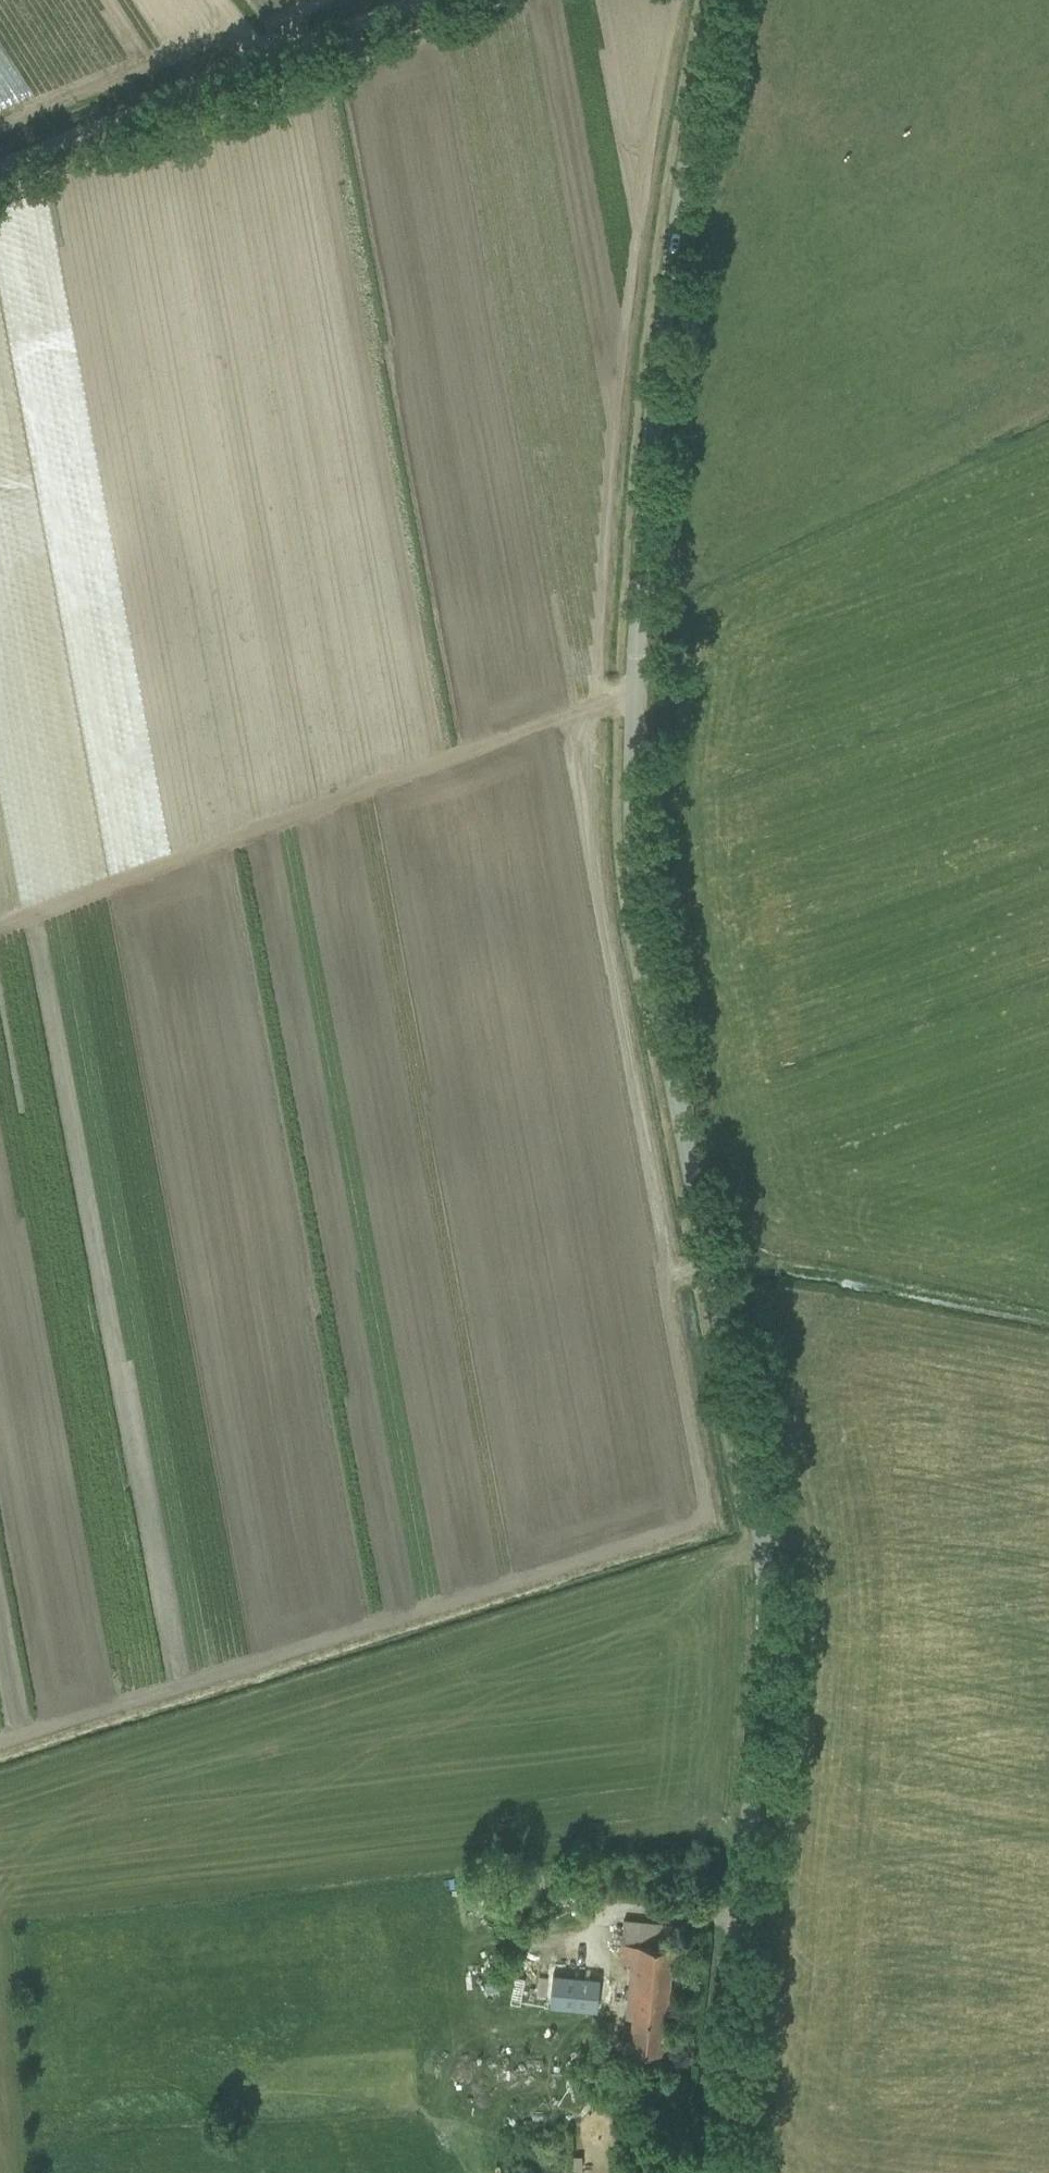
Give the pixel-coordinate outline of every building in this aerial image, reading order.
[(675,1925),(654,1923),(625,1920),(621,1960),(632,1961),(627,2014),(633,2014),(630,2048),(664,2051),(675,1925)] [(599,1975),(566,1971),(562,2010),(597,2014),(600,1993),(608,1994),(610,1980),(600,1979),(599,1975)]
